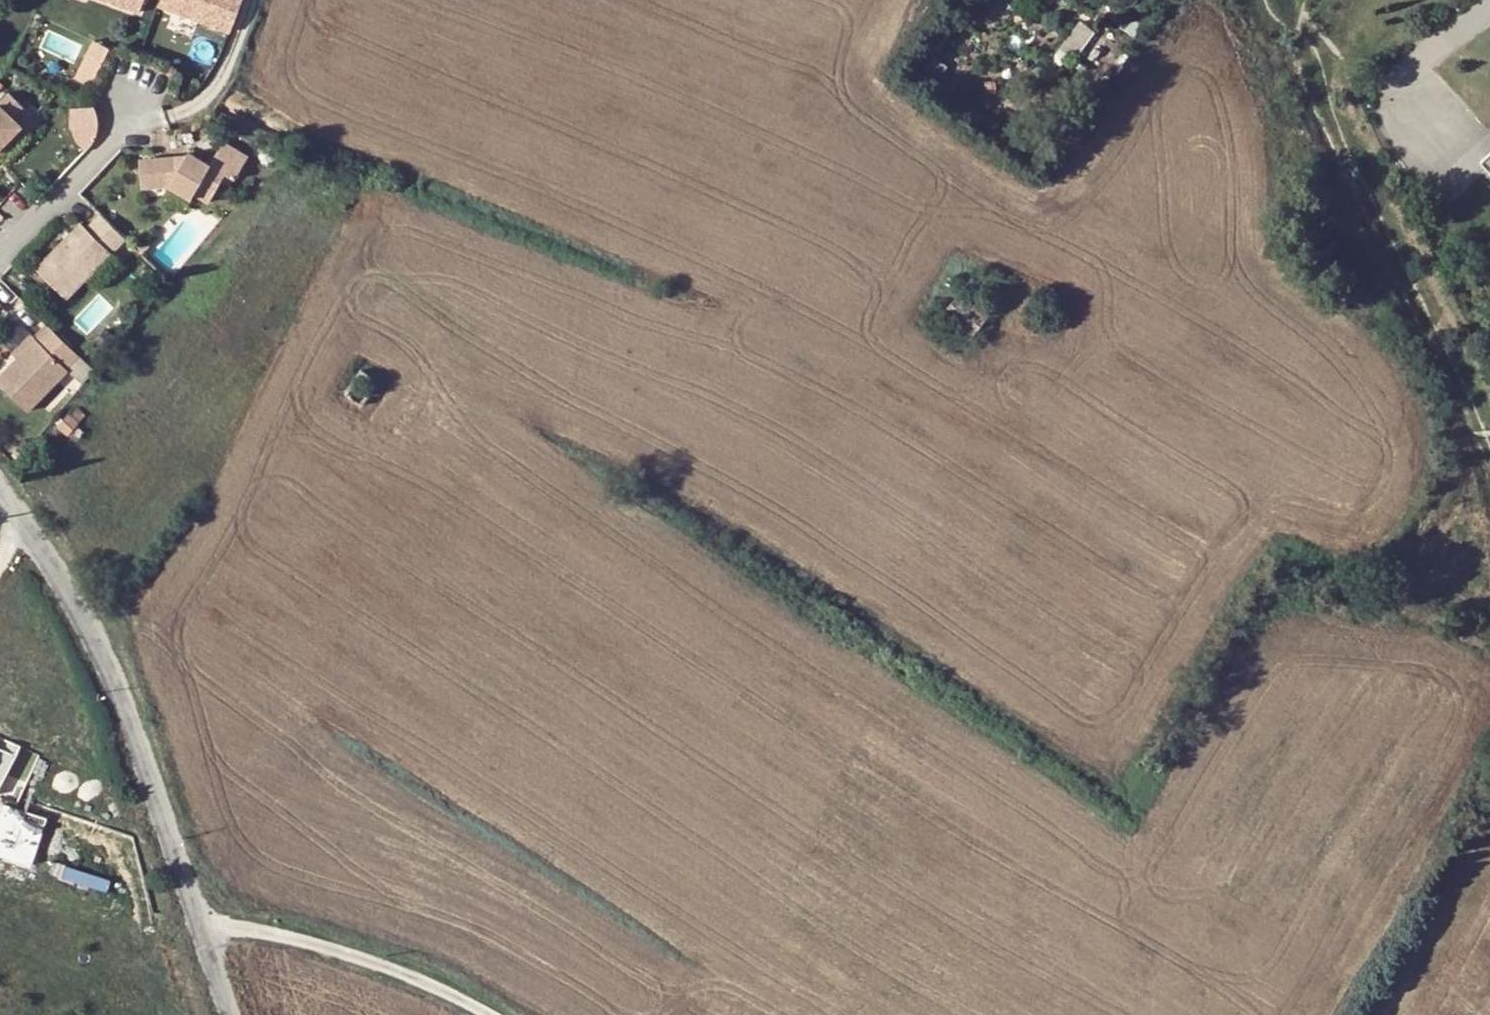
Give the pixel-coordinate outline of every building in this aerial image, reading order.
[(86,6),(108,13),(112,0),(88,0),(86,6)] [(108,13),(133,22),(141,0),(156,6),(172,11),(169,21),(225,41),(240,0),(112,0),(108,13)] [(169,21),(172,11),(156,6),(153,15),(169,21)] [(90,38),(75,75),(91,81),(107,45),(90,38)] [(93,109),(71,113),(71,128),(75,143),(87,154),(94,147),(96,142),(98,137),(99,133),(100,128),(99,122),(98,118),(96,113),(93,109)] [(1,164),(26,144),(19,136),(32,125),(20,110),(0,126),(0,166),(1,164)] [(214,169),(193,159),(141,165),(143,192),(171,189),(196,202),(199,196),(214,203),(228,177),(237,182),(250,158),(227,145),(214,169)] [(1478,162),(1489,174),(1489,151),(1478,162)] [(38,275),(70,305),(126,244),(102,221),(89,235),(82,229),(38,275)] [(38,347),(20,366),(0,387),(33,418),(71,378),(67,374),(80,361),(50,334),(38,347)] [(31,343),(15,361),(20,366),(38,347),(31,343)] [(344,395),(359,406),(376,382),(360,372),(344,395)] [(59,427),(69,433),(77,422),(68,416),(59,427)] [(1434,468),(1433,470),(1433,471),(1432,474),(1432,476),(1434,479),(1435,480),(1438,482),(1440,482),(1443,481),(1447,478),(1448,476),(1448,473),(1447,471),(1446,468),(1444,467),(1442,466),(1439,466),(1437,467),(1434,468)] [(0,750),(0,765),(5,767),(10,754),(0,750)] [(46,818),(3,804),(0,813),(0,856),(29,866),(46,818)]
